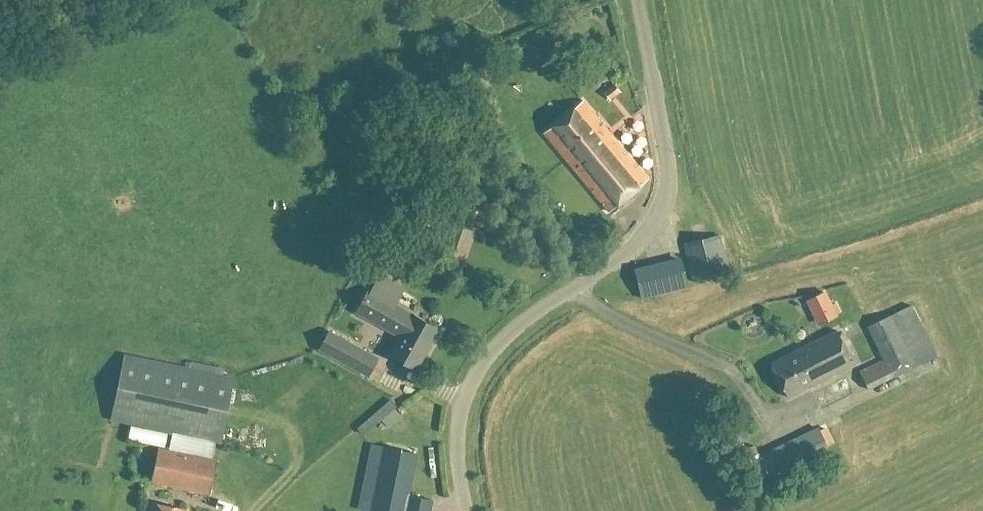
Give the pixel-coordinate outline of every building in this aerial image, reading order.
[(615,84),(604,92),(611,101),(623,93),(615,84)] [(545,134),(610,211),(649,178),(584,101),(545,134)] [(720,235),(684,244),(693,283),(730,274),(720,235)] [(669,260),(642,267),(644,275),(671,268),(669,260)] [(687,265),(645,275),(650,296),(692,286),(687,265)] [(391,331),(393,328),(403,334),(392,356),(417,369),(429,345),(431,346),(439,330),(413,316),(412,317),(402,311),(394,307),(403,290),(377,276),(364,301),(363,301),(357,311),(366,316),(366,317),(391,331)] [(819,323),(835,315),(824,292),(807,300),(819,323)] [(883,360),(860,370),(869,389),(937,358),(914,307),(869,327),(883,360)] [(789,397),(852,365),(835,331),(772,363),(789,397)] [(360,350),(329,332),(319,350),(350,367),(360,350)] [(124,354),(110,419),(170,432),(166,450),(158,449),(151,482),(208,494),(215,461),(209,460),(212,441),(220,443),(233,377),(124,354)] [(419,411),(437,416),(440,406),(423,401),(419,411)] [(759,457),(768,476),(828,448),(826,446),(820,431),(819,429),(759,457)] [(371,510),(430,510),(433,500),(409,496),(418,454),(373,445),(360,508),(371,510)] [(148,502),(146,510),(183,510),(183,509),(148,502)]
